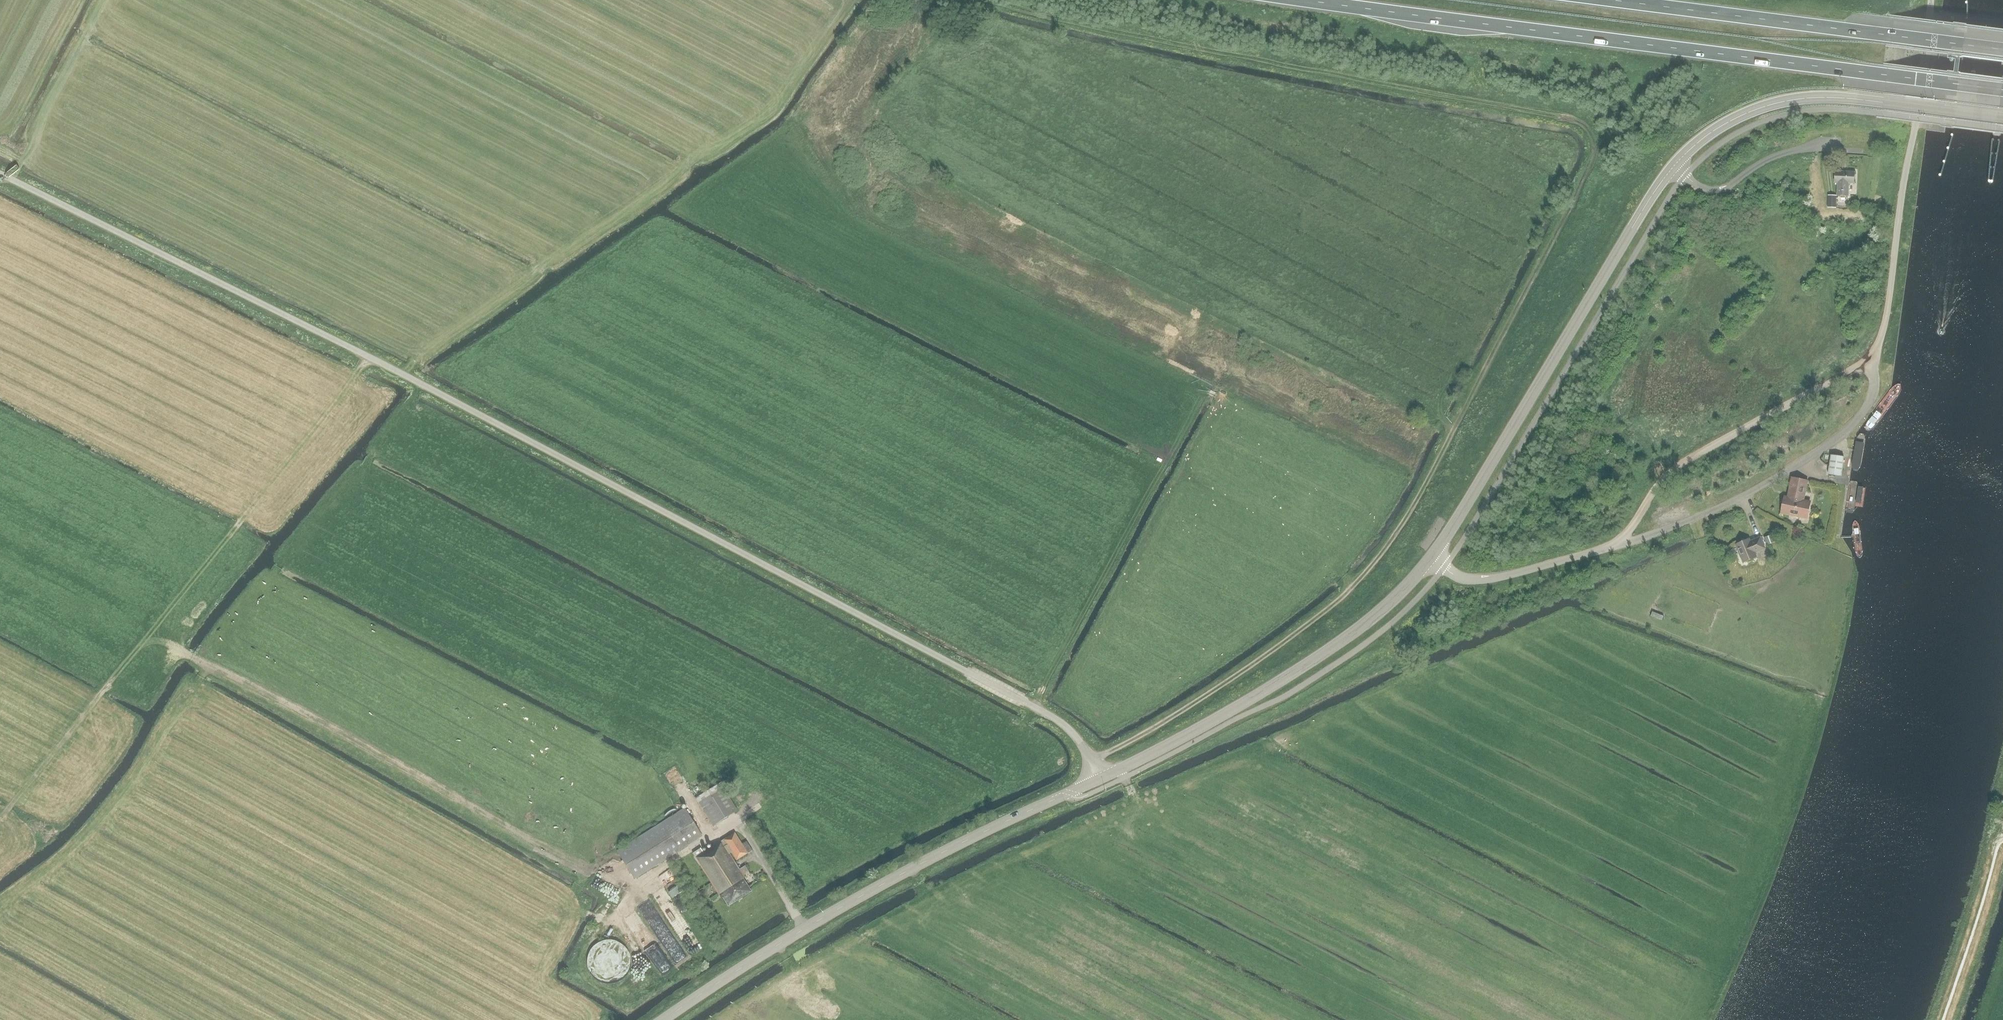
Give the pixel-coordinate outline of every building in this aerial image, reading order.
[(1854,183),(1854,172),(1835,171),(1834,182),(1837,182),(1836,195),(1848,196),(1849,183),(1854,183)] [(1836,208),(1837,196),(1828,195),(1828,197),(1828,207),(1836,208)] [(1841,476),(1844,457),(1831,455),(1828,474),(1841,476)] [(1804,500),(1809,481),(1794,477),(1789,496),(1787,496),(1783,512),(1806,518),(1811,501),(1804,500)] [(1767,545),(1776,541),(1773,534),(1764,538),(1767,545)] [(1765,548),(1760,537),(1750,541),(1749,539),(1736,545),(1743,563),(1757,557),(1755,553),(1765,548)] [(713,826),(737,812),(720,783),(696,798),(713,826)] [(634,878),(702,836),(685,809),(617,851),(634,878)] [(747,842),(742,845),(735,834),(721,842),(722,843),(714,848),(713,847),(703,853),(700,848),(695,852),(692,853),(720,899),(723,897),(729,905),(751,892),(743,880),(745,879),(743,876),(749,872),(746,867),(741,870),(731,854),(733,853),(737,860),(747,854),(752,850),(747,842)] [(684,889),(681,884),(676,888),(675,887),(671,890),(671,891),(669,893),(672,897),(684,889)] [(588,952),(604,986),(636,972),(619,937),(588,952)] [(653,959),(663,976),(674,969),(664,952),(653,959)]
